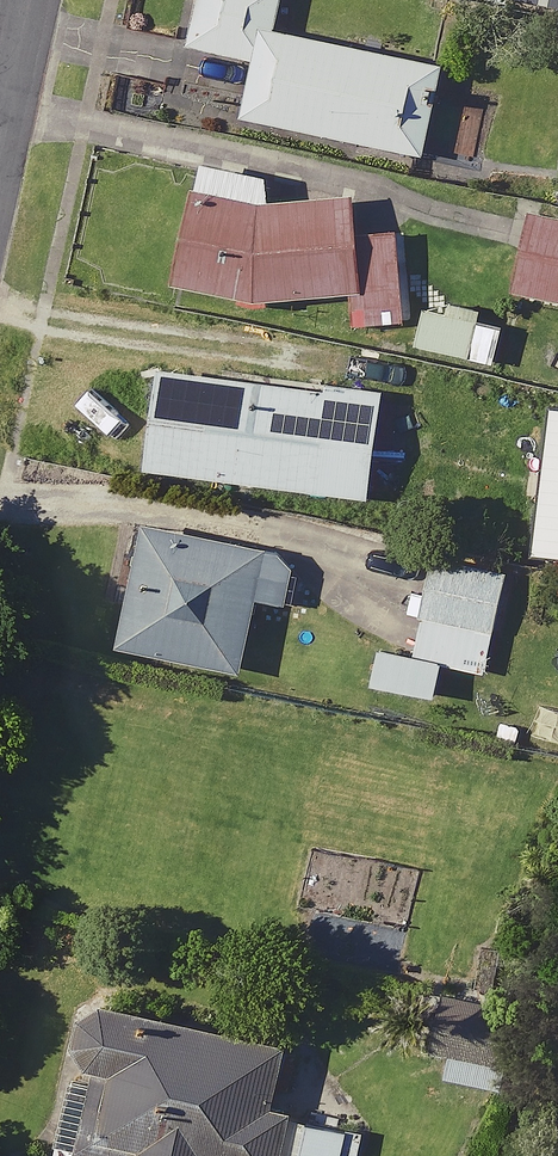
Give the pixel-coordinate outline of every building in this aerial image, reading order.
[(179,44),(245,58),(233,115),(414,154),(434,64),(266,27),(272,0),(189,0),(179,44)] [(189,160),(174,283),(251,302),(343,292),(345,325),(393,322),(389,237),(346,239),(344,200),(259,204),(257,173),(189,160)] [(517,210),(499,290),(557,303),(557,219),(517,210)] [(462,353),(468,309),(413,302),(407,346),(462,353)] [(372,396),(148,366),(135,467),(359,496),(372,396)] [(286,556),(133,525),(109,645),(233,670),(247,598),(276,604),(286,556)] [(495,570),(422,558),(408,651),(367,644),(361,683),(426,694),(431,663),(479,671),(495,570)] [(510,1013),(436,997),(427,1039),(501,1055),(510,1013)] [(81,1003),(69,1061),(96,1067),(81,1137),(133,1148),(131,1155),(332,1155),(338,1127),(259,1110),(273,1044),(81,1003)] [(499,1064),(438,1054),(434,1078),(495,1088),(499,1064)]
